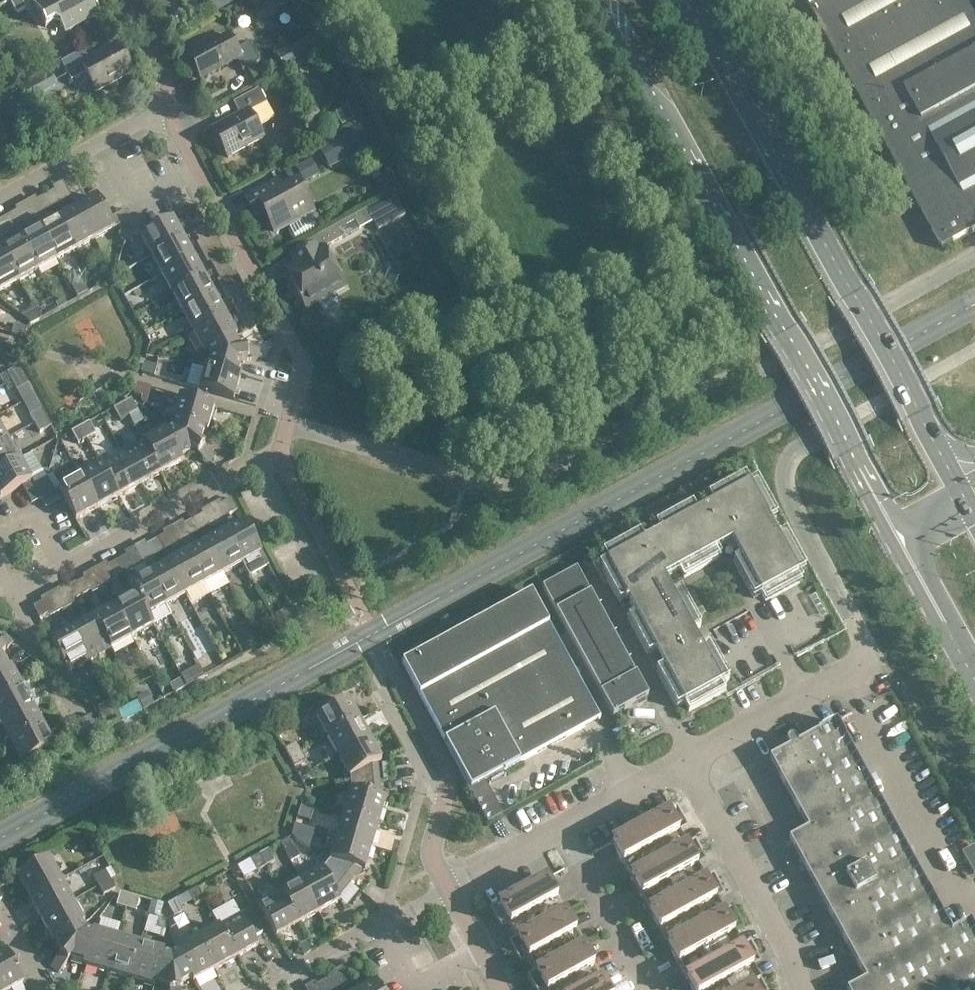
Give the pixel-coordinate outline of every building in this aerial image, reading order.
[(10,1),(17,13),(25,9),(20,0),(11,0),(10,1)] [(64,33),(100,14),(92,0),(41,0),(32,5),(45,27),(54,22),(59,24),(64,33)] [(209,2),(215,13),(238,0),(213,0),(209,2)] [(257,13),(262,22),(268,18),(275,15),(274,12),(289,4),(286,0),(268,0),(271,5),(257,13)] [(808,9),(941,250),(974,232),(974,0),(803,0),(808,9)] [(188,57),(200,80),(236,60),(242,71),(259,62),(249,43),(236,50),(228,35),(188,57)] [(308,40),(302,43),(309,57),(315,54),(308,40)] [(86,73),(96,92),(132,72),(118,46),(89,62),(83,51),(61,63),(71,81),(86,73)] [(305,65),(296,69),(299,76),(308,72),(305,65)] [(232,103),(239,115),(264,100),(258,89),(232,103)] [(212,129),(228,159),(263,140),(247,110),(212,129)] [(358,127),(317,149),(328,169),(345,159),(347,164),(371,151),(358,127)] [(310,161),(296,168),(303,182),(318,174),(310,161)] [(265,213),(275,233),(309,214),(294,185),(281,192),(275,182),(245,198),(256,218),(265,213)] [(54,191),(45,196),(52,207),(61,203),(54,191)] [(52,207),(45,196),(36,201),(43,212),(52,207)] [(114,230),(97,198),(77,209),(95,240),(114,230)] [(95,240),(77,209),(58,219),(75,251),(95,240)] [(296,248),(300,255),(290,260),(297,271),(288,276),(306,309),(317,303),(322,312),(327,313),(337,308),(339,302),(334,293),(344,288),(323,250),(372,222),(365,210),(296,248)] [(16,211),(7,217),(14,228),(23,224),(16,211)] [(7,217),(0,221),(0,224),(5,233),(14,228),(7,217)] [(75,251),(58,219),(39,229),(56,261),(75,251)] [(117,227),(121,234),(135,226),(131,219),(117,227)] [(172,220),(150,232),(141,237),(151,257),(182,240),(172,220)] [(139,233),(135,226),(121,234),(125,241),(139,233)] [(194,233),(199,242),(211,236),(206,227),(194,233)] [(56,261),(39,229),(20,240),(37,271),(56,261)] [(37,271),(20,240),(1,250),(18,281),(37,271)] [(193,258),(182,240),(151,257),(162,275),(193,258)] [(1,250),(0,251),(0,291),(18,281),(1,250)] [(210,262),(215,271),(227,264),(222,255),(210,262)] [(203,277),(193,258),(162,275),(167,286),(172,295),(203,277)] [(231,273),(227,264),(215,271),(220,280),(231,273)] [(208,286),(203,277),(172,295),(182,313),(214,296),(208,286)] [(230,300),(235,309),(247,302),(243,293),(230,300)] [(224,315),(214,296),(182,313),(193,332),(224,315)] [(64,300),(56,305),(58,309),(66,305),(64,300)] [(252,311),(247,302),(235,309),(240,317),(252,311)] [(236,337),(224,315),(193,332),(205,354),(208,353),(207,352),(233,338),(233,339),(236,337)] [(14,325),(11,335),(24,339),(27,329),(14,325)] [(207,352),(208,353),(211,359),(209,366),(209,367),(237,375),(241,361),(260,359),(258,349),(239,351),(233,339),(233,338),(207,352)] [(20,351),(7,347),(4,357),(17,360),(20,351)] [(156,367),(143,363),(140,373),(154,377),(156,367)] [(206,366),(198,390),(233,400),(240,376),(237,375),(209,367),(209,366),(206,366)] [(23,375),(18,367),(6,373),(11,382),(23,375)] [(28,384),(23,375),(11,382),(16,391),(28,384)] [(150,388),(137,385),(134,395),(147,399),(150,388)] [(172,422),(175,423),(176,422),(203,430),(203,431),(206,432),(213,407),(179,397),(172,422)] [(137,411),(130,399),(122,404),(128,416),(137,411)] [(128,416),(122,404),(113,409),(119,421),(128,416)] [(46,417),(41,408),(30,415),(34,424),(46,417)] [(51,427),(46,417),(34,424),(39,433),(51,427)] [(95,434),(89,422),(80,427),(86,439),(95,434)] [(176,422),(175,423),(173,430),(166,434),(180,459),(193,452),(207,465),(214,456),(199,444),(203,431),(203,430),(176,422)] [(86,439),(80,427),(71,432),(77,444),(86,439)] [(165,431),(143,443),(160,475),(182,462),(180,459),(166,434),(165,431)] [(7,439),(0,443),(0,470),(19,460),(7,439)] [(160,475),(143,443),(122,454),(139,486),(160,475)] [(139,486),(122,454),(101,466),(118,497),(139,486)] [(19,460),(0,470),(0,498),(31,481),(19,460)] [(118,497),(101,466),(80,477),(97,509),(118,497)] [(32,485),(37,492),(51,485),(47,477),(32,485)] [(97,509),(80,477),(58,489),(76,521),(97,509)] [(659,534),(643,542),(663,579),(679,571),(683,579),(720,558),(716,550),(724,546),(726,550),(725,551),(724,553),(724,554),(724,555),(724,556),(724,557),(725,557),(726,558),(727,558),(728,559),(729,558),(730,558),(731,557),(732,556),(732,555),(732,554),(732,552),(736,550),(740,557),(732,562),(753,599),(760,595),(765,603),(802,582),(797,574),(805,570),(785,533),(777,537),(769,522),(777,517),(757,481),(749,485),(745,477),(708,498),(712,505),(696,514),(692,506),(655,526),(659,534)] [(55,492),(51,485),(37,492),(40,499),(55,492)] [(231,499),(221,504),(228,516),(237,511),(231,499)] [(202,515),(193,519),(200,531),(208,527),(202,515)] [(200,531),(193,519),(184,524),(190,536),(200,531)] [(268,566),(244,522),(225,533),(242,564),(248,576),(268,566)] [(242,564),(225,533),(206,543),(223,574),(242,564)] [(684,705),(688,712),(725,692),(721,685),(729,680),(708,643),(700,648),(692,632),(700,628),(680,591),(672,595),(663,579),(643,542),(639,535),(602,555),(606,562),(599,566),(619,604),(626,600),(635,615),(627,619),(647,656),(655,652),(663,668),(656,672),(676,709),(684,705)] [(164,536),(155,540),(161,552),(170,547),(164,536)] [(161,552),(155,540),(146,545),(152,557),(161,552)] [(223,574),(206,543),(187,553),(204,585),(223,574)] [(210,595),(204,585),(187,553),(168,564),(185,595),(190,606),(210,595)] [(126,556),(116,561),(123,573),(132,568),(126,556)] [(123,573),(116,561),(108,566),(114,578),(123,573)] [(185,595),(168,564),(149,574),(166,605),(185,595)] [(139,580),(132,568),(123,573),(129,585),(139,580)] [(634,677),(577,569),(543,587),(600,695),(612,718),(647,699),(635,676),(634,677)] [(166,605),(149,574),(139,580),(129,585),(135,595),(147,616),(153,626),(172,616),(166,605)] [(84,579),(75,584),(82,596),(90,591),(84,579)] [(82,596),(75,584),(66,589),(72,601),(82,596)] [(419,696),(471,791),(487,782),(489,786),(490,785),(488,781),(503,773),(504,777),(506,776),(504,773),(600,720),(531,594),(402,665),(419,696)] [(135,595),(114,607),(131,638),(153,626),(147,616),(135,595)] [(42,603),(33,607),(39,619),(48,614),(42,603)] [(131,638),(114,607),(94,618),(111,649),(131,638)] [(289,617),(274,625),(280,636),(295,628),(289,617)] [(111,649),(94,618),(72,630),(89,661),(111,649)] [(89,661),(72,630),(51,642),(68,673),(89,661)] [(8,670),(8,669),(1,658),(12,643),(4,636),(0,641),(0,675),(8,670)] [(256,637),(245,643),(250,653),(261,647),(256,637)] [(8,669),(8,670),(0,675),(0,702),(23,690),(11,667),(8,669)] [(188,672),(180,676),(187,687),(194,683),(188,672)] [(23,690),(0,702),(0,723),(2,726),(33,709),(23,690)] [(146,694),(137,699),(143,711),(153,706),(146,694)] [(317,718),(327,738),(358,721),(348,701),(317,718)] [(106,704),(95,710),(107,731),(117,725),(106,704)] [(137,704),(126,710),(131,718),(141,712),(137,704)] [(44,728),(33,709),(2,726),(12,745),(44,728)] [(368,739),(358,721),(327,738),(337,756),(368,739)] [(808,743),(803,745),(801,741),(800,740),(798,739),(797,739),(796,739),(794,740),(793,741),(793,742),(792,742),(792,743),(792,744),(792,745),(792,746),(797,751),(778,761),(796,794),(813,830),(794,841),(814,878),(825,873),(833,888),(823,893),(863,968),(871,981),(856,989),(974,989),(974,925),(956,935),(861,761),(842,725),(841,725),(808,743)] [(54,747),(44,728),(12,745),(23,765),(54,747)] [(81,744),(76,735),(64,742),(69,750),(81,744)] [(381,761),(368,739),(337,756),(349,778),(350,784),(378,782),(376,763),(381,761)] [(295,743),(284,750),(289,759),(300,752),(295,743)] [(305,761),(300,752),(289,759),(293,767),(305,761)] [(380,799),(378,782),(350,784),(350,790),(344,814),(378,824),(385,800),(380,799)] [(312,812),(299,808),(296,818),(309,822),(312,812)] [(676,809),(611,844),(630,878),(686,848),(686,847),(674,825),(682,820),(676,809)] [(378,824),(344,814),(337,837),(371,847),(378,824)] [(371,847),(337,837),(330,861),(326,866),(348,884),(360,869),(364,871),(371,847)] [(694,842),(686,847),(686,848),(630,878),(649,912),(705,881),(704,881),(692,859),(701,854),(694,842)] [(291,844),(283,848),(290,862),(299,857),(291,844)] [(962,854),(974,875),(974,874),(974,851),(973,848),(962,854)] [(274,862),(267,850),(259,855),(265,867),(274,862)] [(265,867),(259,855),(250,860),(256,872),(265,867)] [(17,876),(29,898),(60,881),(48,859),(17,876)] [(275,863),(266,868),(272,879),(281,874),(275,863)] [(348,884),(326,866),(322,870),(301,882),(318,913),(340,902),(338,897),(348,884)] [(93,878),(98,887),(110,881),(105,871),(93,878)] [(10,883),(5,874),(0,877),(0,889),(10,883)] [(713,876),(704,881),(705,881),(649,912),(667,946),(723,915),(723,914),(711,892),(719,888),(713,876)] [(565,914),(546,880),(490,911),(496,922),(504,918),(516,940),(517,940),(565,914)] [(72,902),(60,881),(29,898),(41,920),(72,902)] [(115,889),(110,881),(98,887),(103,896),(115,889)] [(318,913),(301,882),(280,894),(297,925),(318,913)] [(204,901),(197,889),(188,894),(195,906),(204,901)] [(119,893),(115,907),(125,909),(129,896),(119,893)] [(297,925),(280,894),(258,905),(275,937),(297,925)] [(139,899),(129,896),(125,909),(135,912),(139,899)] [(182,913),(176,900),(167,905),(173,917),(182,913)] [(84,924),(72,902),(41,920),(52,941),(55,940),(55,939),(81,926),(84,924)] [(162,906),(152,903),(148,915),(158,918),(162,906)] [(251,909),(218,927),(235,958),(257,946),(252,939),(264,932),(251,909)] [(731,910),(723,914),(723,915),(667,946),(686,980),(742,949),(741,948),(729,926),(738,921),(731,910)] [(583,948),(565,914),(517,940),(516,940),(508,944),(514,956),(523,951),(535,973),(535,974),(583,948)] [(55,939),(55,940),(62,952),(50,967),(59,973),(70,958),(83,962),(84,962),(92,934),(91,934),(84,932),(81,926),(55,939)] [(235,958),(218,927),(197,939),(214,970),(235,958)] [(92,931),(91,934),(92,934),(84,962),(83,962),(82,966),(106,973),(116,938),(92,931)] [(126,938),(125,941),(116,938),(106,973),(130,979),(140,945),(137,944),(138,941),(126,938)] [(214,970),(197,939),(175,951),(177,953),(178,953),(192,979),(191,980),(192,982),(214,970)] [(741,948),(742,949),(686,980),(691,989),(747,989),(760,983),(748,960),(756,955),(750,943),(741,948)] [(163,952),(140,945),(130,979),(154,987),(154,983),(162,955),(163,952)] [(583,948),(535,974),(535,973),(526,978),(533,989),(541,985),(544,989),(586,989),(602,982),(583,948)] [(0,955),(0,989),(11,989),(23,984),(6,952),(0,955)] [(177,953),(170,957),(162,955),(154,983),(168,987),(169,989),(179,989),(179,986),(191,980),(192,979),(178,953),(177,953)] [(325,981),(330,989),(337,989),(340,988),(333,976),(325,981)] [(325,981),(316,986),(318,989),(330,989),(325,981)] [(602,982),(586,989),(606,989),(602,982)]
